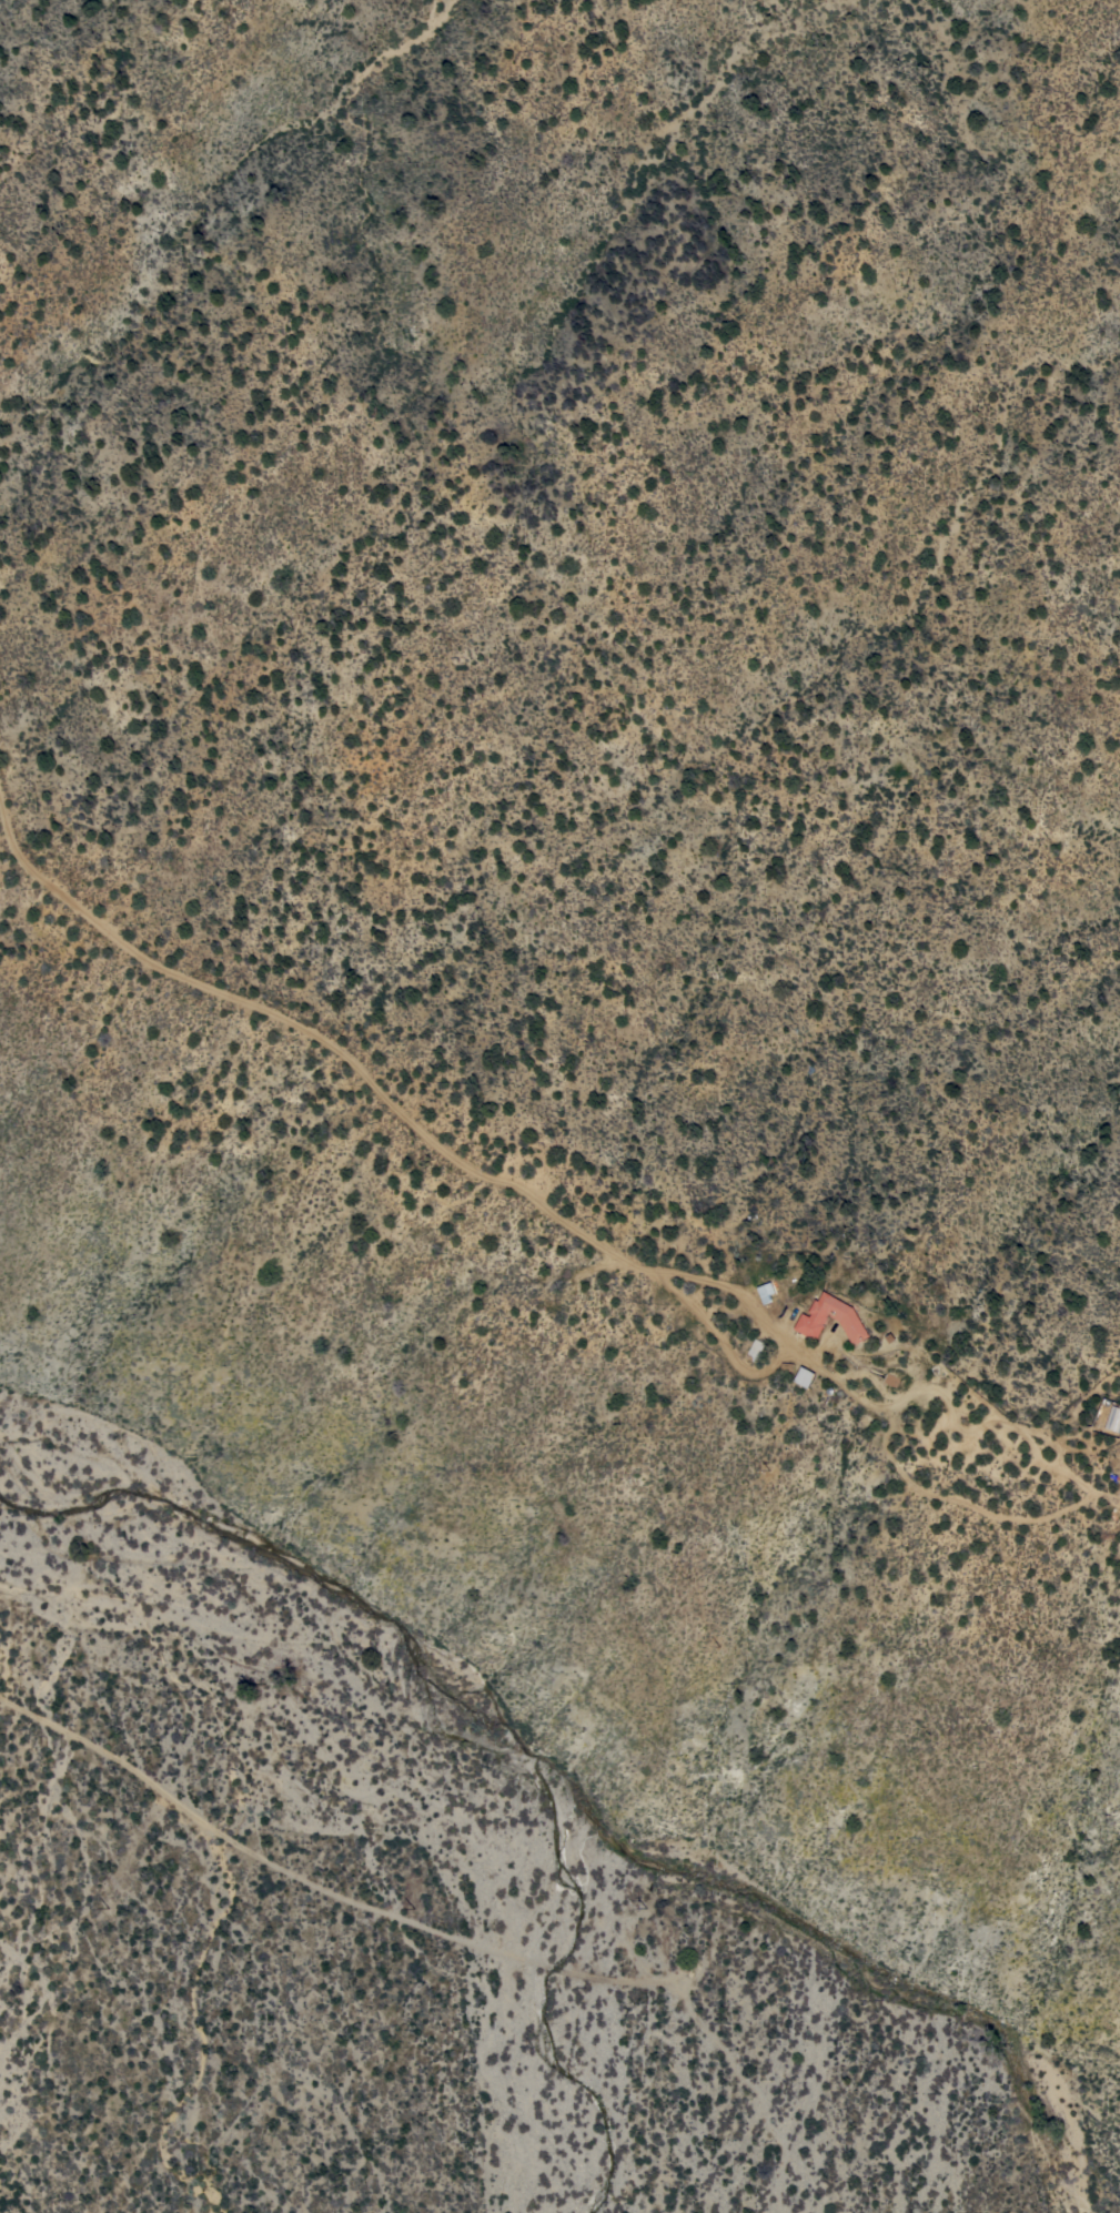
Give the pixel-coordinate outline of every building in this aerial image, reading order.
[(870,1335),(857,1343),(856,1342),(854,1343),(840,1321),(830,1314),(825,1324),(826,1324),(817,1341),(795,1327),(804,1312),(810,1316),(813,1313),(809,1311),(816,1299),(819,1301),(825,1291),(855,1307),(870,1335)] [(756,1337),(765,1343),(756,1362),(746,1356),(756,1337)] [(817,1373),(809,1388),(795,1381),(803,1365),(817,1373)]
